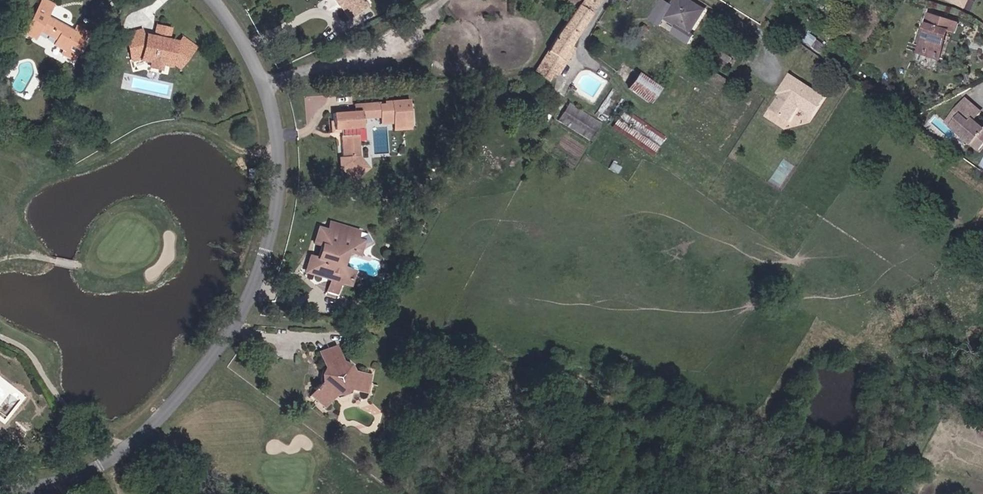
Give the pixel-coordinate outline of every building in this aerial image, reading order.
[(363,9),(357,0),(332,0),(347,21),(363,9)] [(588,22),(602,0),(588,0),(578,15),(588,22)] [(697,32),(712,8),(698,0),(679,0),(669,15),(697,32)] [(65,52),(79,59),(93,30),(83,25),(79,31),(53,16),(55,12),(44,6),(30,30),(40,36),(48,25),(64,35),(60,43),(67,47),(65,52)] [(951,29),(959,32),(962,23),(936,14),(927,45),(935,48),(933,54),(942,57),(944,51),(942,51),(946,39),(948,39),(951,29)] [(551,69),(559,74),(581,43),(578,38),(588,22),(578,15),(546,60),(554,65),(551,69)] [(822,53),(829,43),(810,31),(804,41),(822,53)] [(162,41),(174,43),(175,33),(164,32),(162,41)] [(177,66),(186,71),(200,51),(187,43),(180,51),(178,44),(174,43),(162,41),(154,40),(154,42),(147,41),(145,33),(132,36),(137,60),(172,70),(177,66)] [(925,52),(933,54),(935,48),(927,45),(925,52)] [(633,89),(656,105),(667,88),(644,73),(633,89)] [(826,100),(790,77),(785,86),(787,87),(781,98),(772,112),(790,124),(799,109),(814,118),(826,100)] [(781,98),(787,87),(785,86),(778,96),(781,98)] [(398,129),(417,129),(414,100),(358,103),(345,100),(325,102),(325,109),(325,115),(336,115),(336,120),(333,120),(334,144),(340,144),(341,159),(355,183),(376,169),(366,155),(363,135),(370,127),(397,125),(398,129)] [(974,120),(981,111),(965,100),(949,123),(982,147),(982,126),(974,120)] [(559,121),(592,140),(603,121),(570,102),(559,121)] [(625,108),(612,126),(654,156),(667,137),(625,108)] [(333,120),(336,120),(336,115),(325,115),(325,109),(321,109),(320,120),(333,120)] [(341,233),(344,225),(333,222),(330,229),(341,233)] [(330,229),(316,224),(310,240),(319,243),(315,255),(306,252),(301,268),(327,277),(337,280),(346,276),(342,267),(336,265),(334,260),(337,251),(342,248),(348,250),(357,246),(353,237),(355,230),(344,225),(341,233),(330,229)] [(334,289),(337,280),(327,277),(324,285),(334,289)] [(347,384),(363,388),(368,371),(346,365),(339,358),(333,339),(315,346),(322,367),(321,372),(316,379),(303,392),(316,406),(334,388),(347,384)]
